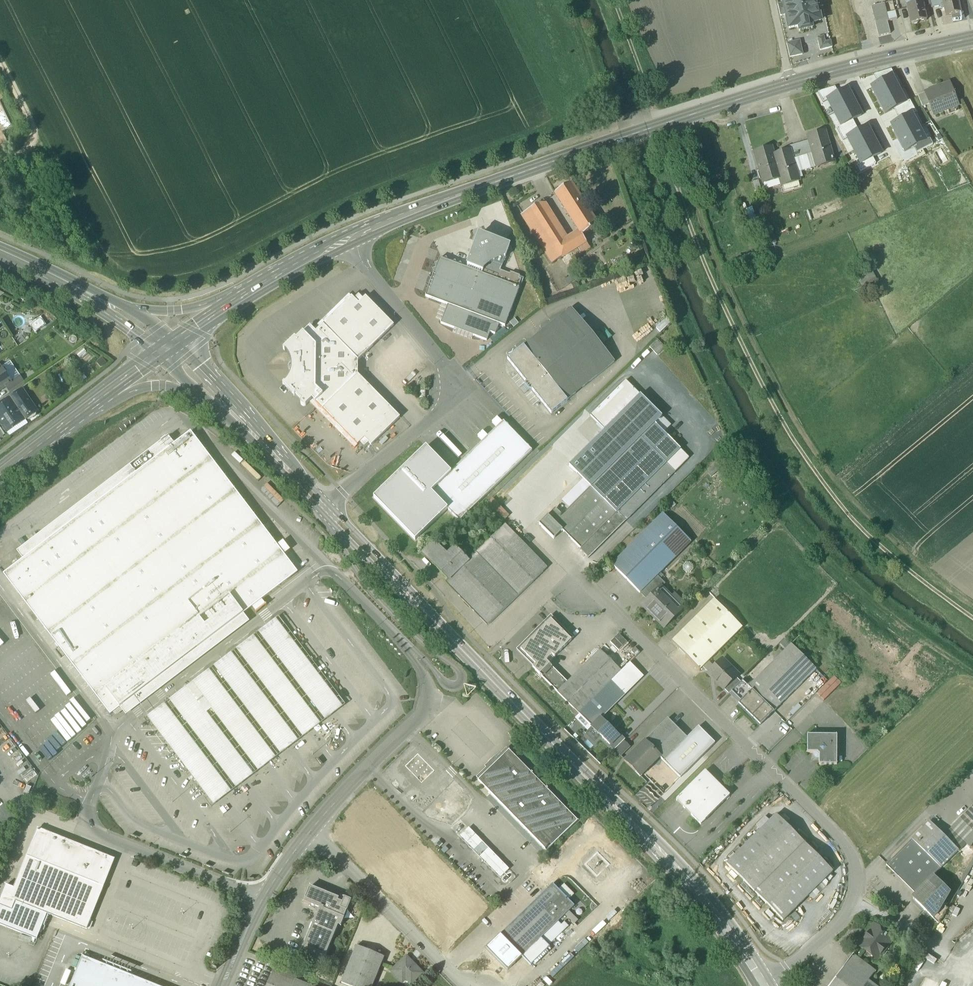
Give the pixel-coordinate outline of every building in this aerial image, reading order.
[(784,3),(786,15),(789,28),(799,26),(799,28),(805,27),(799,0),(783,0),(784,3)] [(805,27),(811,25),(811,23),(820,21),(817,8),(816,0),(799,0),(805,27)] [(907,6),(911,24),(912,24),(913,25),(918,24),(918,22),(927,20),(923,2),(922,0),(914,0),(915,4),(907,6)] [(932,8),(941,6),(944,5),(943,0),(929,0),(932,8)] [(943,0),(944,5),(941,6),(941,10),(944,9),(946,16),(961,13),(958,0),(943,0)] [(784,3),(778,4),(780,16),(786,15),(784,3)] [(883,4),(871,7),(876,24),(888,21),(883,4)] [(888,21),(876,24),(879,37),(901,32),(897,19),(888,21)] [(824,37),(818,38),(820,50),(832,47),(831,41),(825,43),(824,37)] [(800,41),(787,44),(790,57),(803,55),(800,41)] [(874,75),(879,84),(892,77),(892,78),(895,76),(891,70),(874,75)] [(899,90),(892,78),(892,77),(879,84),(871,88),(878,101),(899,90)] [(949,83),(925,93),(930,104),(934,116),(943,112),(942,109),(957,103),(949,83)] [(827,100),(839,94),(835,87),(818,93),(823,103),(828,101),(827,100)] [(828,101),(834,113),(854,103),(847,90),(839,94),(827,100),(828,101)] [(905,103),(899,90),(878,101),(885,114),(894,110),(906,104),(905,103)] [(930,104),(925,93),(918,96),(922,107),(930,104)] [(897,115),(913,107),(910,101),(905,103),(906,104),(894,110),(897,115)] [(841,126),(841,127),(853,121),(861,116),(854,103),(834,113),(841,126)] [(913,107),(897,115),(900,121),(912,115),(912,116),(917,113),(913,107)] [(900,121),(892,125),(898,139),(919,128),(912,116),(912,115),(900,121)] [(841,126),(837,128),(840,134),(856,126),(853,121),(841,127),(841,126)] [(856,126),(840,134),(843,141),(848,139),(847,138),(859,132),(856,126)] [(859,132),(847,138),(848,139),(854,151),(874,141),(867,128),(859,132)] [(898,139),(905,152),(914,147),(925,142),(925,141),(919,128),(898,139)] [(809,141),(813,154),(830,149),(825,132),(808,137),(809,141)] [(914,147),(917,153),(933,145),(930,139),(925,141),(925,142),(914,147)] [(809,141),(802,143),(806,156),(813,154),(809,141)] [(861,164),(873,158),(881,154),(874,141),(854,151),(861,164)] [(802,143),(789,147),(789,151),(790,151),(793,160),(806,156),(802,143)] [(774,156),(771,148),(754,153),(764,184),(780,180),(773,156),(774,156)] [(813,154),(817,169),(834,164),(830,149),(813,154)] [(774,156),(773,156),(780,180),(782,187),(799,182),(793,160),(790,151),(789,151),(774,156)] [(857,166),(860,173),(876,164),(873,158),(861,164),(857,166)] [(582,201),(571,184),(555,194),(566,212),(582,201)] [(552,196),(544,200),(553,215),(561,211),(552,196)] [(492,202),(498,228),(507,226),(501,200),(492,202)] [(568,240),(544,201),(531,209),(555,248),(568,240)] [(598,226),(582,201),(566,212),(579,233),(582,237),(582,236),(598,226)] [(555,248),(531,209),(521,215),(552,263),(561,258),(555,248)] [(568,240),(555,248),(561,258),(586,243),(582,236),(582,237),(579,233),(568,240)] [(510,246),(479,234),(467,265),(468,266),(482,271),(490,264),(505,258),(510,246)] [(490,264),(482,271),(468,266),(467,268),(466,268),(462,267),(460,263),(457,265),(456,265),(455,261),(452,263),(448,261),(446,258),(443,259),(440,258),(438,263),(435,264),(436,267),(436,268),(433,270),(434,273),(425,296),(448,305),(441,324),(487,341),(490,332),(495,334),(499,324),(505,326),(519,288),(518,288),(521,280),(519,279),(520,276),(510,273),(510,275),(500,271),(505,258),(490,264)] [(366,297),(364,298),(359,292),(353,298),(352,297),(316,332),(310,326),(296,340),(295,338),(283,349),(285,351),(290,359),(291,367),(290,376),(285,383),(283,385),(294,396),(296,395),(302,401),(301,402),(301,403),(301,404),(301,405),(302,406),(303,406),(305,406),(306,406),(309,403),(354,448),(357,446),(359,445),(364,450),(370,445),(371,446),(400,418),(358,375),(358,361),(394,326),(366,297)] [(614,362),(571,309),(523,347),(567,401),(614,362)] [(36,330),(47,325),(44,318),(33,323),(36,330)] [(625,356),(635,349),(625,334),(615,342),(625,356)] [(658,340),(649,347),(653,351),(661,344),(658,340)] [(523,347),(507,360),(526,383),(525,384),(525,387),(528,391),(532,391),(551,414),(567,401),(523,347)] [(0,369),(0,391),(6,387),(5,387),(11,383),(11,382),(6,375),(6,372),(4,369),(1,368),(0,369)] [(20,376),(11,382),(11,383),(5,387),(6,387),(9,393),(24,383),(20,376)] [(626,381),(591,416),(605,430),(619,416),(640,395),(626,381)] [(37,413),(23,391),(11,399),(26,420),(37,413)] [(640,395),(619,416),(640,438),(675,472),(689,458),(655,424),(662,417),(640,395)] [(11,399),(0,406),(0,422),(7,433),(26,420),(11,399)] [(605,430),(569,466),(591,488),(591,487),(640,438),(619,416),(605,430)] [(460,521),(533,451),(504,421),(451,472),(431,492),(447,509),(460,521)] [(191,432),(4,574),(110,715),(130,700),(134,705),(148,694),(145,689),(298,573),(191,432)] [(640,438),(591,487),(616,513),(617,512),(626,521),(675,472),(640,438)] [(451,472),(426,447),(374,498),(416,540),(447,509),(431,492),(451,472)] [(270,483),(262,490),(278,506),(286,499),(270,483)] [(555,509),(539,525),(554,539),(562,531),(580,549),(579,549),(588,558),(626,521),(617,512),(616,513),(591,487),(591,488),(562,516),(555,509)] [(508,489),(500,496),(504,500),(512,493),(508,489)] [(520,501),(512,493),(508,497),(516,505),(520,501)] [(525,515),(508,497),(505,500),(521,518),(525,515)] [(521,518),(505,500),(501,504),(518,521),(521,518)] [(663,514),(612,565),(640,593),(657,576),(691,542),(663,514)] [(505,525),(448,581),(490,624),(547,568),(505,525)] [(434,543),(423,553),(433,564),(444,554),(434,543)] [(444,554),(433,564),(449,579),(467,562),(455,549),(447,557),(444,554)] [(657,576),(640,593),(647,601),(661,587),(662,588),(665,584),(657,576)] [(647,601),(642,606),(664,628),(683,609),(662,588),(661,587),(647,601)] [(714,599),(671,642),(700,670),(742,628),(714,599)] [(278,617),(147,717),(214,805),(345,705),(278,617)] [(564,632),(551,620),(521,650),(536,665),(533,668),(538,673),(548,663),(546,661),(552,655),(554,657),(571,640),(564,632)] [(791,644),(748,687),(749,688),(752,691),(773,712),(816,669),(791,644)] [(640,653),(635,648),(631,652),(636,657),(640,653)] [(568,682),(557,692),(579,714),(612,681),(622,671),(600,650),(568,682)] [(722,659),(707,674),(723,690),(724,689),(735,678),(729,671),(731,669),(722,659)] [(568,682),(548,663),(538,673),(557,692),(568,682)] [(622,671),(612,681),(625,694),(625,695),(643,677),(629,663),(622,671)] [(735,678),(724,689),(729,694),(731,692),(740,683),(735,678)] [(612,681),(579,714),(592,727),(591,727),(592,728),(601,719),(625,695),(625,694),(612,681)] [(740,683),(731,692),(738,699),(749,688),(748,687),(742,681),(740,683)] [(749,688),(738,699),(741,702),(752,691),(749,688)] [(741,702),(738,704),(760,726),(773,712),(752,691),(741,702)] [(668,718),(643,743),(644,743),(645,743),(659,756),(659,757),(664,762),(687,738),(668,718)] [(601,719),(592,728),(600,736),(600,735),(611,746),(619,737),(601,719)] [(698,727),(687,738),(664,762),(680,778),(715,743),(698,727)] [(812,735),(812,736),(810,736),(810,735),(807,735),(807,738),(808,738),(808,741),(807,741),(807,743),(808,743),(808,746),(807,746),(807,748),(808,748),(808,751),(807,751),(807,753),(813,753),(813,756),(816,759),(819,759),(819,765),(821,765),(824,765),(826,765),(829,765),(831,765),(834,765),(837,765),(837,754),(836,754),(836,751),(837,751),(837,747),(836,747),(836,745),(837,745),(837,741),(836,741),(836,738),(837,738),(837,735),(834,735),(834,736),(832,736),(832,735),(827,735),(827,736),(824,736),(824,735),(822,735),(822,736),(819,736),(819,735),(812,735)] [(623,742),(614,751),(620,757),(629,748),(623,742)] [(644,743),(625,762),(639,776),(659,757),(659,756),(645,743),(644,743)] [(135,764),(145,758),(140,748),(130,754),(135,764)] [(577,821),(509,751),(478,780),(546,852),(577,821)] [(705,772),(676,801),(700,825),(729,796),(705,772)] [(0,808),(0,829),(15,818),(5,805),(0,808)] [(832,871),(776,815),(726,864),(783,921),(832,871)] [(964,816),(943,836),(958,851),(959,852),(961,850),(965,846),(967,843),(970,847),(972,842),(972,825),(964,816)] [(929,822),(886,865),(915,894),(933,876),(958,851),(943,836),(929,822)] [(110,858),(53,835),(54,835),(38,829),(37,830),(38,830),(33,843),(32,842),(32,843),(33,844),(28,856),(27,856),(99,885),(110,858)] [(481,843),(468,829),(460,836),(474,850),(481,843)] [(481,843),(474,850),(481,857),(488,850),(481,843)] [(972,853),(965,846),(961,850),(968,857),(972,853)] [(488,850),(481,857),(501,877),(508,870),(488,850)] [(99,885),(27,856),(26,857),(27,857),(23,867),(22,867),(22,868),(23,868),(19,878),(18,877),(18,878),(19,879),(15,889),(14,888),(13,889),(14,890),(11,899),(16,901),(25,904),(25,905),(26,906),(26,905),(39,910),(39,911),(40,911),(47,913),(53,916),(54,917),(54,916),(67,921),(66,922),(67,922),(68,922),(81,927),(80,928),(81,928),(82,927),(87,930),(91,919),(86,917),(99,885)] [(115,859),(110,858),(99,885),(86,917),(91,919),(115,859)] [(933,876),(915,894),(915,901),(933,919),(937,914),(943,904),(949,893),(933,876)] [(568,900),(558,890),(559,890),(553,884),(501,935),(522,957),(541,938),(558,921),(558,922),(574,906),(568,900)] [(574,895),(564,884),(559,890),(558,890),(568,900),(574,895)] [(0,900),(0,906),(12,911),(16,901),(11,899),(14,890),(13,889),(6,886),(7,885),(6,885),(0,900)] [(339,898),(311,886),(304,902),(319,908),(301,953),(323,962),(338,925),(341,927),(344,918),(347,911),(352,900),(345,897),(342,903),(338,901),(339,898)] [(26,905),(26,906),(25,905),(25,904),(16,901),(12,911),(0,906),(0,924),(6,927),(6,928),(7,928),(7,927),(21,932),(21,934),(22,934),(22,933),(37,939),(41,927),(43,927),(43,926),(42,926),(44,919),(45,920),(45,918),(47,913),(40,911),(39,911),(39,910),(26,905)] [(943,904),(937,914),(933,919),(938,924),(947,909),(943,904)] [(558,921),(541,938),(549,946),(569,926),(564,922),(561,925),(558,922),(558,921)] [(893,939),(873,925),(868,932),(867,932),(867,933),(864,937),(864,936),(863,937),(864,938),(858,946),(877,960),(893,939)] [(541,938),(522,957),(531,966),(550,947),(549,946),(541,938)] [(356,946),(341,983),(349,985),(373,985),(384,958),(356,946)] [(830,985),(875,985),(861,976),(869,966),(853,955),(830,985)] [(83,957),(71,985),(157,985),(83,957)] [(422,974),(406,957),(391,972),(399,980),(403,976),(411,985),(422,974)] [(299,973),(277,964),(273,971),(296,980),(299,973)] [(296,980),(273,971),(267,985),(293,985),(296,980)]
